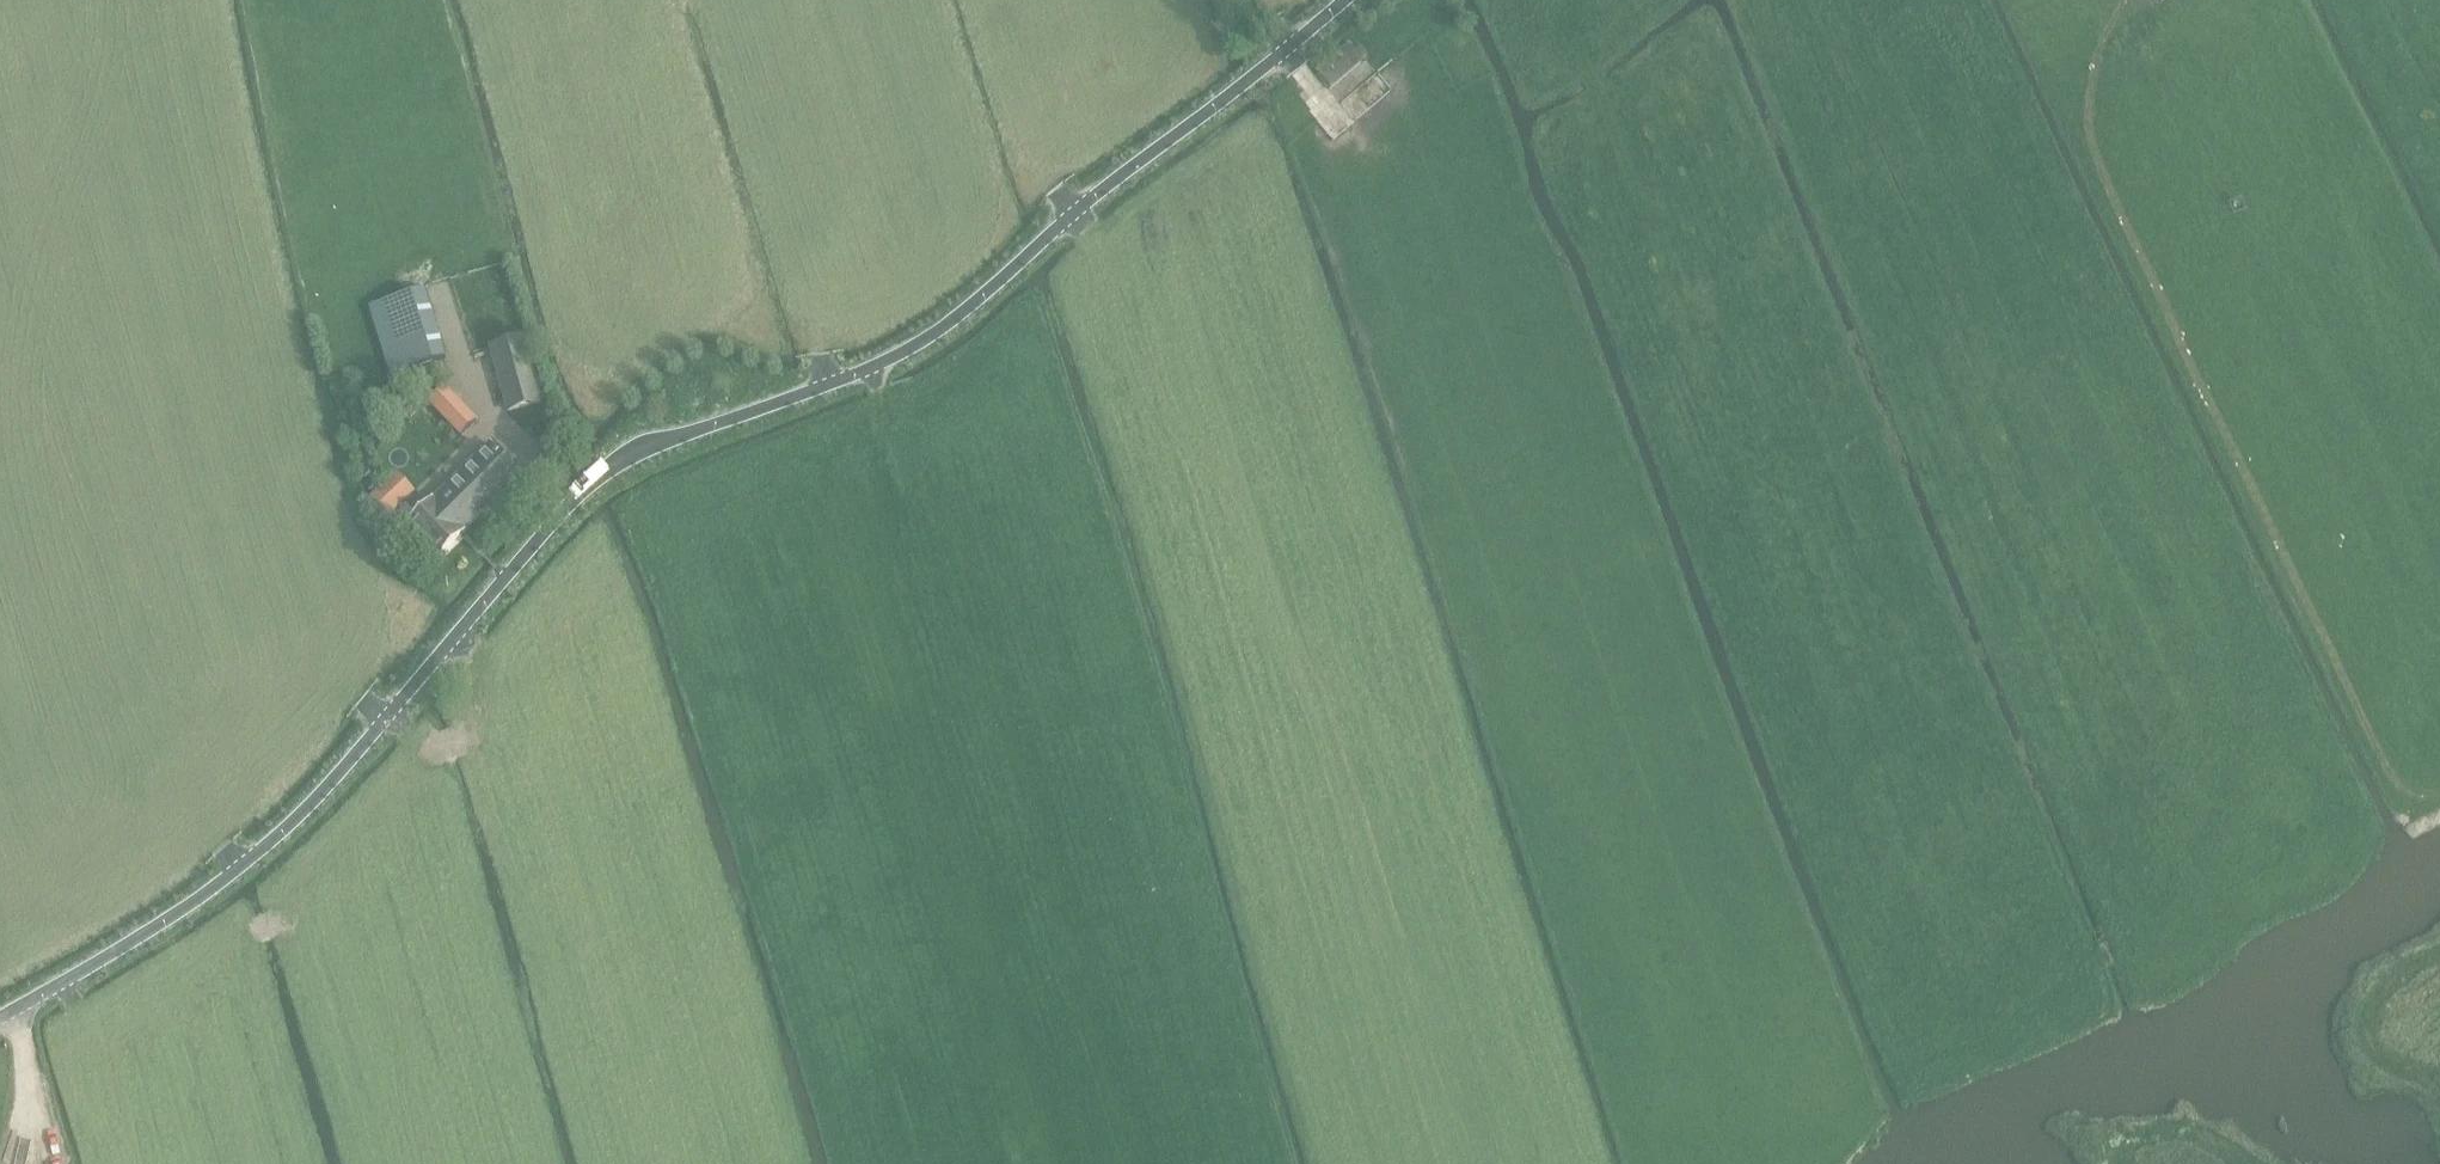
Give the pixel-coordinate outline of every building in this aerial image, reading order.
[(1448,33),(1457,51),(1472,43),(1463,26),(1448,33)] [(1318,71),(1342,100),(1378,71),(1354,42),(1318,71)] [(370,310),(390,378),(444,361),(422,292),(370,310)] [(524,339),(491,348),(509,412),(541,403),(524,339)] [(463,442),(479,427),(443,391),(428,406),(463,442)] [(427,427),(437,417),(421,401),(411,410),(427,427)] [(436,560),(520,477),(490,446),(406,530),(436,560)] [(390,478),(370,497),(389,517),(409,498),(390,478)]
